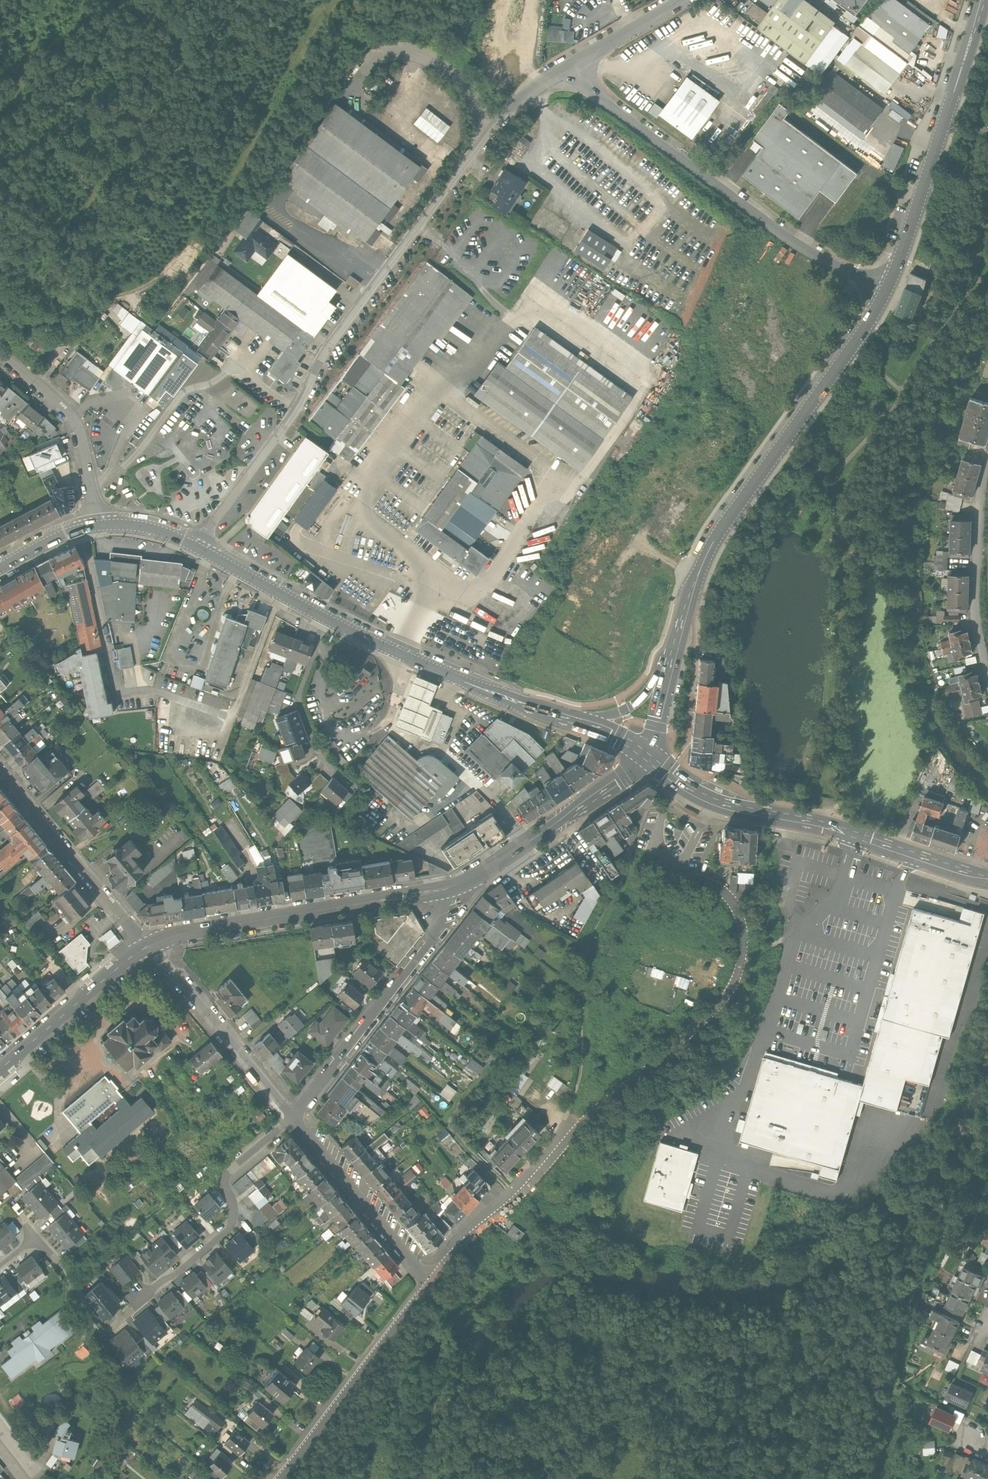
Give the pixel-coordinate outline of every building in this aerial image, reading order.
[(807,0),(779,0),(769,14),(761,26),(759,29),(817,70),(847,28),(807,0)] [(843,3),(840,0),(832,0),(826,0),(826,1),(838,10),(843,3)] [(875,0),(840,0),(843,3),(850,8),(863,17),(875,0)] [(862,29),(909,62),(920,46),(917,44),(934,20),(907,0),(905,4),(900,0),(887,0),(871,21),(868,19),(862,29)] [(761,26),(769,14),(756,5),(754,4),(745,16),(761,26)] [(863,17),(850,8),(844,16),(857,25),(863,17)] [(938,33),(946,35),(948,26),(941,25),(938,33)] [(909,62),(862,29),(859,27),(850,39),(857,44),(843,64),(885,94),(909,62)] [(548,29),(547,42),(574,44),(575,31),(548,29)] [(816,103),(864,136),(884,107),(837,74),(816,103)] [(694,139),(722,101),(710,92),(713,88),(705,82),(702,86),(687,75),(663,107),(656,102),(648,112),(657,119),(660,114),(694,139)] [(753,112),(760,117),(780,90),(773,85),(753,112)] [(908,118),(912,112),(892,100),(890,104),(895,108),(894,109),(908,118)] [(429,170),(335,101),(280,176),(301,192),(362,236),(366,239),(364,242),(372,248),(383,234),(380,232),(381,230),(389,236),(393,230),(384,224),(387,220),(392,223),(404,207),(398,202),(413,181),(419,185),(429,170)] [(762,148),(742,177),(801,219),(821,192),(838,204),(859,174),(783,120),(788,113),(777,105),(752,141),(762,148)] [(425,107),(412,124),(437,144),(450,127),(425,107)] [(501,156),(513,165),(531,140),(519,131),(501,156)] [(895,169),(904,145),(892,141),(883,164),(895,169)] [(492,205),(505,213),(525,182),(505,169),(491,190),(498,195),(492,205)] [(359,240),(362,236),(301,192),(298,196),(325,216),(319,225),(331,233),(334,230),(336,231),(340,226),(359,240)] [(242,236),(247,240),(255,229),(262,221),(252,213),(237,232),(242,236)] [(230,252),(248,264),(252,259),(257,252),(269,261),(278,249),(279,247),(277,246),(255,229),(247,240),(242,236),(230,252)] [(586,231),(574,251),(607,271),(619,251),(586,231)] [(277,246),(279,247),(278,249),(288,256),(291,251),(280,243),(277,246)] [(257,252),(252,259),(263,268),(269,261),(257,252)] [(288,256),(257,295),(317,341),(340,311),(332,304),(340,294),(288,256)] [(330,450),(352,466),(473,299),(428,266),(313,423),(337,440),(330,450)] [(202,291),(227,310),(239,320),(283,352),(267,374),(288,390),(306,365),(302,362),(317,341),(257,295),(220,268),(202,291)] [(897,313),(919,321),(933,282),(912,274),(897,313)] [(356,288),(360,282),(350,275),(346,282),(356,288)] [(210,331),(199,346),(212,356),(239,320),(227,310),(218,322),(205,312),(198,322),(210,331)] [(141,325),(111,366),(165,404),(194,363),(141,325)] [(501,361),(476,397),(585,472),(636,398),(536,330),(510,368),(501,361)] [(60,372),(87,391),(103,369),(75,350),(60,372)] [(10,386),(0,378),(0,398),(10,386)] [(0,398),(0,410),(2,411),(0,413),(0,414),(7,420),(5,422),(11,427),(18,418),(30,404),(10,386),(0,398)] [(963,438),(983,445),(987,429),(987,404),(974,400),(963,438)] [(18,418),(34,430),(45,416),(30,404),(18,418)] [(34,430),(40,436),(44,432),(48,435),(56,425),(45,416),(34,430)] [(480,434),(413,529),(481,575),(481,574),(515,522),(503,511),(532,468),(480,434)] [(269,540),(329,456),(304,438),(304,439),(250,514),(251,527),(269,540)] [(34,468),(62,456),(56,443),(28,455),(34,468)] [(962,476),(978,480),(982,464),(967,460),(962,476)] [(315,490),(323,478),(318,475),(310,487),(315,490)] [(978,480),(962,476),(958,493),(973,497),(978,480)] [(324,481),(294,521),(311,532),(340,492),(324,481)] [(50,494),(52,498),(60,514),(72,509),(74,504),(72,485),(53,488),(54,492),(50,494)] [(52,498),(23,514),(31,529),(60,514),(52,498)] [(31,529),(23,514),(0,526),(0,546),(31,529)] [(952,522),(952,539),(969,539),(969,523),(952,522)] [(969,539),(952,539),(951,556),(968,556),(969,539)] [(47,563),(55,579),(61,576),(66,588),(88,583),(84,564),(77,549),(47,563)] [(142,560),(142,556),(114,554),(114,561),(113,573),(140,576),(142,560)] [(935,568),(946,568),(947,555),(936,555),(935,568)] [(113,573),(114,561),(94,560),(108,621),(136,623),(140,583),(140,576),(113,573)] [(185,564),(142,560),(140,576),(140,583),(189,588),(197,570),(185,564)] [(47,563),(35,569),(44,585),(50,582),(55,579),(47,563)] [(45,588),(44,585),(35,569),(14,581),(25,600),(45,588)] [(309,588),(332,601),(339,590),(315,573),(308,580),(309,588)] [(970,593),(970,577),(952,577),(952,593),(970,593)] [(14,581),(0,589),(0,615),(25,600),(14,581)] [(45,588),(49,596),(55,593),(50,582),(44,585),(45,588)] [(82,656),(102,652),(104,651),(88,583),(66,588),(81,649),(82,656)] [(970,610),(970,593),(952,593),(952,610),(970,610)] [(194,674),(190,686),(206,692),(209,683),(227,690),(241,649),(248,652),(251,644),(257,646),(267,618),(250,612),(246,624),(228,618),(207,678),(194,674)] [(277,629),(269,649),(288,657),(296,637),(277,629)] [(972,641),(968,629),(954,634),(956,638),(941,643),(943,650),(972,641)] [(299,661),(308,665),(316,645),(296,637),(288,657),(290,658),(299,661)] [(124,641),(113,643),(114,650),(119,649),(125,647),(124,641)] [(976,653),(972,641),(943,650),(945,656),(961,651),(963,657),(976,653)] [(125,647),(119,649),(123,670),(136,668),(132,646),(125,647)] [(81,649),(60,662),(63,676),(78,673),(82,687),(108,681),(102,652),(82,656),(81,649)] [(123,670),(119,649),(114,650),(112,650),(115,668),(123,670)] [(290,658),(284,671),(293,675),(299,661),(290,658)] [(258,662),(238,721),(255,727),(257,721),(262,723),(266,712),(270,713),(274,703),(284,706),(289,692),(279,689),(282,679),(274,676),(277,668),(258,662)] [(701,667),(699,685),(717,686),(718,669),(701,667)] [(972,674),(963,677),(965,681),(952,684),(954,692),(979,686),(977,675),(972,676),(972,674)] [(0,675),(0,692),(8,686),(0,675)] [(397,727),(431,741),(442,714),(445,715),(447,711),(435,705),(443,685),(418,675),(397,727)] [(108,681),(82,687),(89,719),(119,712),(117,703),(113,703),(108,681)] [(699,685),(697,710),(721,712),(723,687),(717,686),(699,685)] [(979,686),(954,692),(956,700),(968,697),(970,703),(976,702),(979,701),(978,698),(982,697),(979,686)] [(976,702),(970,703),(963,705),(966,718),(980,714),(976,702)] [(697,710),(694,733),(716,735),(717,722),(733,724),(733,714),(721,712),(697,710)] [(302,713),(277,722),(287,749),(302,744),(312,740),(302,713)] [(442,714),(431,741),(443,745),(454,719),(445,715),(442,714)] [(501,719),(467,754),(496,782),(502,776),(516,762),(525,772),(548,748),(535,735),(501,719)] [(0,731),(0,741),(4,746),(21,732),(12,721),(4,728),(0,731)] [(21,732),(4,746),(13,756),(41,733),(34,725),(23,734),(21,732)] [(44,738),(41,733),(13,756),(22,767),(41,751),(36,745),(44,738)] [(693,733),(692,747),(718,750),(718,742),(719,735),(716,735),(694,733),(693,733)] [(565,735),(560,745),(563,747),(567,749),(569,750),(571,748),(578,742),(565,735)] [(421,761),(390,738),(359,776),(413,820),(431,801),(437,806),(461,778),(439,759),(437,757),(435,756),(432,756),(430,756),(427,756),(424,757),(423,759),(421,761)] [(727,751),(728,743),(718,742),(718,750),(727,751)] [(586,765),(596,745),(590,743),(584,755),(571,748),(569,750),(567,756),(586,765)] [(280,752),(285,764),(288,763),(307,756),(302,744),(287,749),(280,752)] [(596,745),(586,765),(604,774),(617,765),(621,757),(596,745)] [(563,747),(557,752),(559,755),(567,749),(563,747)] [(692,747),(690,767),(716,770),(717,760),(718,750),(692,747)] [(261,755),(259,760),(275,765),(279,753),(263,748),(261,755)] [(717,760),(735,762),(736,752),(727,751),(718,750),(717,760)] [(41,751),(22,767),(43,792),(63,776),(41,751)] [(259,760),(261,755),(252,752),(250,757),(247,767),(247,769),(256,772),(259,760)] [(557,752),(547,758),(562,780),(568,776),(571,774),(559,755),(557,752)] [(247,767),(250,757),(244,755),(241,764),(247,767)] [(502,776),(513,787),(527,773),(525,772),(516,762),(502,776)] [(733,772),(746,775),(745,767),(735,762),(733,772)] [(297,783),(288,763),(285,764),(277,767),(287,789),(290,788),(297,783)] [(568,776),(578,791),(604,774),(586,765),(571,774),(568,776)] [(548,788),(557,783),(546,767),(539,775),(548,788)] [(939,773),(933,794),(943,797),(950,776),(939,773)] [(548,788),(558,804),(578,791),(568,776),(562,780),(557,783),(548,788)] [(232,778),(219,786),(225,796),(237,788),(232,778)] [(290,788),(299,798),(311,787),(303,778),(297,783),(290,788)] [(336,778),(322,793),(337,806),(351,792),(336,778)] [(96,782),(86,791),(92,798),(102,790),(96,782)] [(56,806),(67,820),(87,804),(82,799),(88,794),(86,791),(82,785),(56,806)] [(651,785),(625,801),(633,814),(651,802),(656,804),(663,790),(651,785)] [(0,787),(0,809),(12,799),(1,786),(0,787)] [(534,798),(544,813),(558,804),(548,788),(544,791),(542,788),(532,794),(534,798)] [(527,824),(544,813),(534,798),(518,809),(527,824)] [(945,805),(923,798),(915,822),(929,826),(933,814),(941,817),(945,805)] [(12,799),(0,809),(0,825),(20,808),(12,799)] [(289,801),(273,819),(278,824),(275,828),(286,837),(294,827),(291,824),(302,813),(289,801)] [(608,812),(622,832),(627,840),(636,834),(632,826),(638,822),(633,814),(625,801),(608,812)] [(971,802),(968,813),(970,813),(977,815),(980,805),(971,802)] [(87,804),(67,820),(83,839),(109,818),(102,810),(96,815),(87,804)] [(467,836),(478,828),(462,804),(451,812),(458,822),(467,836)] [(20,808),(0,825),(0,827),(3,831),(9,837),(29,819),(20,808)] [(939,829),(934,844),(959,852),(970,813),(968,813),(958,810),(952,829),(940,826),(939,829)] [(397,848),(409,854),(458,822),(451,812),(397,848)] [(595,821),(610,844),(617,854),(625,849),(616,835),(622,832),(608,812),(595,821)] [(125,815),(116,823),(120,828),(129,820),(125,815)] [(498,815),(478,828),(490,845),(492,848),(511,835),(498,815)] [(39,831),(29,819),(9,837),(13,842),(0,853),(0,864),(1,864),(39,831)] [(580,831),(611,877),(620,871),(604,847),(610,844),(595,821),(580,831)] [(907,836),(934,844),(939,829),(929,826),(915,822),(911,821),(907,836)] [(214,832),(240,866),(247,861),(241,853),(245,849),(225,824),(214,832)] [(444,851),(455,868),(490,845),(478,828),(467,836),(444,851)] [(723,828),(721,861),(743,862),(745,829),(723,828)] [(745,829),(743,862),(762,864),(764,830),(745,829)] [(3,831),(0,834),(0,844),(9,837),(3,831)] [(39,831),(1,864),(7,872),(26,856),(30,860),(50,843),(39,831)] [(109,878),(120,891),(147,869),(140,861),(147,855),(134,838),(107,860),(110,864),(110,869),(114,874),(109,878)] [(69,866),(50,843),(30,860),(44,876),(50,883),(69,866)] [(254,846),(247,850),(257,867),(266,866),(264,860),(259,853),(254,846)] [(266,866),(272,865),(270,856),(267,850),(259,853),(264,860),(266,866)] [(174,855),(145,881),(153,890),(177,868),(174,855)] [(390,862),(393,883),(416,879),(413,860),(403,862),(403,860),(390,862)] [(321,875),(324,894),(365,887),(362,867),(361,861),(336,865),(336,867),(329,868),(328,870),(328,874),(321,875)] [(579,886),(591,879),(580,861),(536,889),(548,906),(579,886)] [(362,867),(365,887),(393,883),(390,862),(362,867)] [(233,884),(240,879),(229,864),(222,870),(233,884)] [(428,864),(431,876),(449,874),(428,864)] [(274,865),(266,866),(273,902),(273,903),(285,901),(282,881),(277,882),(274,865)] [(78,877),(69,866),(50,883),(60,893),(76,880),(78,877)] [(249,886),(253,906),(273,902),(266,866),(257,867),(260,884),(249,886)] [(25,877),(29,882),(38,876),(34,870),(25,877)] [(303,876),(306,897),(324,894),(321,875),(321,873),(303,876)] [(197,890),(198,895),(203,895),(200,874),(192,875),(194,891),(197,890)] [(288,877),(292,899),(306,897),(303,876),(303,875),(288,877)] [(44,876),(34,885),(41,892),(50,883),(44,876)] [(602,895),(591,879),(579,886),(587,899),(576,918),(585,924),(602,895)] [(76,880),(60,893),(52,900),(72,923),(96,902),(76,880)] [(234,889),(237,909),(253,906),(249,886),(243,887),(242,882),(238,883),(239,888),(234,889)] [(487,896),(504,912),(517,903),(505,884),(487,896)] [(203,895),(207,914),(237,909),(234,889),(203,895)] [(538,913),(548,906),(536,889),(526,895),(538,913)] [(134,891),(125,898),(137,913),(147,904),(146,902),(144,904),(134,891)] [(161,922),(185,918),(181,898),(173,900),(173,895),(163,897),(164,902),(158,903),(159,913),(161,922)] [(185,918),(207,914),(203,895),(198,895),(181,898),(185,918)] [(487,896),(475,910),(493,925),(499,918),(504,912),(487,896)] [(147,904),(137,913),(137,914),(144,922),(149,924),(161,922),(159,913),(158,903),(147,904)] [(863,1086),(764,1059),(740,1143),(823,1166),(819,1177),(838,1182),(856,1115),(862,1116),(865,1105),(899,1114),(906,1083),(929,1088),(944,1039),(950,1040),(984,914),(963,908),(959,924),(915,911),(896,976),(893,976),(863,1086)] [(29,920),(38,927),(45,917),(36,910),(29,920)] [(475,910),(463,925),(480,940),(483,937),(493,925),(475,910)] [(377,954),(397,970),(425,934),(414,915),(373,919),(375,939),(377,954)] [(493,925),(513,940),(522,946),(527,940),(499,918),(493,925)] [(356,922),(335,925),(338,943),(338,946),(359,942),(356,922)] [(532,938),(537,928),(526,922),(521,932),(532,938)] [(309,930),(312,948),(338,943),(335,925),(309,930)] [(463,925),(447,945),(464,959),(468,954),(477,961),(482,955),(474,948),(480,940),(463,925)] [(483,937),(504,952),(513,940),(493,925),(483,937)] [(99,937),(109,949),(120,940),(110,927),(99,937)] [(60,951),(80,974),(91,964),(88,961),(89,947),(93,944),(84,932),(60,951)] [(0,944),(28,978),(37,971),(9,937),(0,944)] [(447,945),(433,962),(450,975),(456,968),(464,959),(447,945)] [(543,953),(538,949),(533,955),(539,959),(543,953)] [(365,959),(354,974),(373,988),(385,973),(365,959)] [(433,962),(424,974),(441,987),(446,981),(450,975),(433,962)] [(475,983),(456,968),(450,975),(470,990),(475,983)] [(424,974),(413,987),(430,1001),(435,994),(441,987),(424,974)] [(13,979),(8,983),(15,991),(19,987),(13,979)] [(54,980),(42,990),(54,1005),(66,995),(54,980)] [(221,996),(216,1001),(231,1019),(245,1007),(243,1004),(247,1000),(231,980),(217,992),(221,996)] [(458,991),(446,981),(441,987),(453,997),(458,991)] [(1,989),(7,997),(15,991),(8,983),(1,989)] [(341,998),(357,1010),(367,997),(351,985),(341,998)] [(23,1001),(28,997),(19,987),(15,991),(23,1001)] [(413,987),(401,1003),(417,1016),(420,1018),(423,1014),(421,1012),(425,1007),(430,1001),(413,987)] [(1,989),(0,989),(0,999),(11,1012),(16,1008),(7,997),(1,989)] [(28,997),(42,1015),(54,1005),(42,990),(38,993),(36,990),(28,997)] [(16,1008),(30,1025),(42,1015),(28,997),(23,1001),(15,991),(7,997),(16,1008)] [(443,1011),(448,1004),(435,994),(430,1001),(443,1011)] [(439,1022),(453,1033),(460,1025),(443,1011),(430,1001),(425,1007),(440,1020),(439,1022)] [(401,1003),(392,1014),(408,1027),(412,1022),(417,1016),(401,1003)] [(242,1014),(254,1028),(263,1021),(252,1006),(242,1014)] [(352,1019),(336,1006),(322,1024),(318,1021),(309,1032),(329,1048),(352,1019)] [(19,1033),(30,1025),(16,1008),(11,1012),(9,1014),(6,1010),(3,1013),(5,1016),(19,1033)] [(280,1030),(276,1033),(284,1042),(304,1023),(293,1011),(277,1027),(280,1030)] [(108,1054),(114,1061),(118,1058),(119,1060),(117,1062),(118,1063),(121,1061),(125,1066),(122,1068),(124,1070),(126,1069),(128,1071),(129,1070),(130,1071),(136,1065),(137,1066),(138,1064),(144,1059),(144,1060),(146,1058),(145,1057),(151,1053),(153,1052),(152,1051),(153,1051),(152,1049),(151,1050),(150,1048),(155,1043),(157,1045),(161,1049),(171,1040),(162,1029),(158,1033),(158,1031),(156,1030),(157,1024),(159,1023),(159,1022),(156,1022),(152,1018),(153,1016),(152,1015),(150,1017),(144,1017),(144,1014),(142,1015),(142,1017),(139,1020),(135,1016),(137,1014),(136,1013),(134,1014),(133,1014),(132,1012),(130,1014),(131,1015),(126,1020),(124,1019),(125,1018),(124,1016),(123,1017),(122,1016),(121,1018),(116,1023),(115,1023),(114,1024),(114,1025),(109,1029),(108,1029),(106,1030),(107,1031),(100,1036),(101,1037),(100,1038),(102,1041),(100,1042),(101,1044),(104,1042),(108,1047),(106,1049),(108,1051),(110,1049),(111,1050),(108,1054)] [(392,1014),(381,1027),(398,1041),(403,1035),(408,1027),(392,1014)] [(19,1033),(5,1016),(4,1017),(1,1020),(0,1021),(0,1035),(7,1044),(19,1033)] [(236,1020),(242,1030),(249,1025),(243,1016),(236,1020)] [(412,1022),(408,1027),(422,1038),(426,1033),(412,1022)] [(381,1027),(371,1039),(388,1053),(393,1047),(398,1041),(381,1027)] [(255,1045),(267,1059),(282,1046),(269,1033),(255,1045)] [(426,1033),(422,1038),(437,1051),(442,1046),(426,1033)] [(403,1035),(398,1041),(412,1052),(417,1046),(403,1035)] [(388,1053),(371,1039),(362,1050),(380,1064),(384,1058),(388,1053)] [(193,1064),(201,1075),(224,1057),(215,1046),(193,1064)] [(417,1046),(412,1052),(443,1077),(448,1071),(417,1046)] [(388,1053),(402,1063),(407,1058),(393,1047),(388,1053)] [(300,1048),(284,1069),(302,1084),(319,1063),(300,1048)] [(362,1050),(353,1061),(371,1075),(375,1070),(380,1064),(362,1050)] [(535,1066),(538,1060),(526,1054),(518,1069),(526,1073),(531,1064),(535,1066)] [(384,1058),(380,1064),(393,1075),(397,1069),(384,1058)] [(341,1076),(344,1078),(359,1090),(365,1082),(371,1075),(353,1061),(341,1076)] [(468,1065),(465,1069),(476,1078),(479,1073),(468,1065)] [(375,1070),(371,1075),(385,1086),(389,1080),(375,1070)] [(379,1093),(385,1086),(371,1075),(365,1082),(379,1093)] [(519,1075),(506,1092),(518,1101),(531,1083),(519,1075)] [(112,1082),(111,1083),(107,1078),(105,1080),(104,1079),(60,1117),(77,1137),(63,1149),(76,1164),(84,1158),(89,1164),(153,1109),(141,1094),(128,1105),(117,1092),(119,1090),(112,1082)] [(330,1095),(332,1096),(349,1109),(368,1124),(382,1113),(357,1093),(359,1090),(344,1078),(330,1095)] [(554,1078),(548,1087),(557,1093),(563,1084),(554,1078)] [(408,1079),(404,1083),(415,1093),(419,1088),(408,1079)] [(459,1091),(448,1083),(441,1093),(452,1101),(459,1091)] [(414,1094),(409,1098),(413,1102),(418,1098),(414,1094)] [(332,1096),(319,1113),(336,1126),(349,1109),(332,1096)] [(394,1131),(401,1124),(398,1120),(390,1127),(394,1131)] [(530,1124),(540,1134),(544,1130),(534,1121),(530,1124)] [(530,1124),(514,1141),(528,1154),(544,1137),(540,1134),(530,1124)] [(448,1135),(443,1130),(438,1135),(442,1140),(448,1135)] [(384,1132),(367,1145),(371,1150),(388,1137),(384,1132)] [(341,1147),(351,1159),(367,1145),(357,1134),(341,1147)] [(286,1160),(290,1164),(304,1152),(291,1137),(272,1154),(281,1164),(286,1160)] [(528,1154),(514,1141),(495,1161),(508,1174),(528,1154)] [(689,1182),(698,1152),(687,1149),(688,1145),(680,1142),(678,1147),(660,1141),(642,1201),(681,1212),(685,1197),(688,1198),(692,1183),(689,1182)] [(351,1159),(360,1170),(376,1156),(371,1150),(367,1145),(351,1159)] [(304,1152),(290,1164),(301,1177),(315,1165),(304,1152)] [(45,1156),(17,1181),(24,1189),(52,1164),(49,1160),(45,1156)] [(253,1183),(275,1165),(267,1156),(245,1174),(253,1183)] [(360,1170),(373,1185),(389,1172),(376,1156),(360,1170)] [(488,1186),(494,1180),(473,1158),(467,1164),(474,1171),(488,1186)] [(17,1181),(0,1161),(0,1195),(17,1181)] [(315,1165),(301,1177),(302,1178),(300,1181),(308,1190),(325,1176),(315,1165)] [(403,1175),(408,1181),(415,1175),(417,1174),(412,1168),(403,1175)] [(473,1181),(467,1186),(479,1198),(489,1193),(485,1189),(488,1186),(474,1171),(469,1177),(473,1181)] [(373,1185),(385,1200),(402,1186),(391,1173),(389,1172),(373,1185)] [(253,1183),(245,1174),(232,1185),(240,1194),(253,1183)] [(418,1179),(415,1175),(408,1181),(406,1183),(409,1187),(418,1179)] [(76,1176),(72,1180),(77,1185),(81,1181),(76,1176)] [(334,1188),(325,1176),(308,1190),(301,1196),(308,1204),(315,1198),(318,1202),(334,1188)] [(130,1182),(127,1179),(121,1184),(127,1190),(130,1187),(128,1184),(130,1182)] [(40,1183),(23,1199),(31,1208),(49,1193),(40,1183)] [(385,1200),(396,1213),(413,1199),(402,1186),(385,1200)] [(479,1198),(467,1186),(455,1199),(467,1210),(479,1198)] [(257,1188),(248,1196),(256,1205),(265,1198),(257,1188)] [(346,1202),(334,1188),(318,1202),(312,1207),(319,1215),(315,1219),(319,1225),(330,1216),(346,1202)] [(221,1207),(208,1192),(194,1204),(200,1212),(207,1220),(221,1207)] [(49,1193),(31,1208),(40,1217),(42,1216),(57,1203),(49,1193)] [(458,1221),(467,1210),(455,1199),(448,1193),(438,1202),(445,1209),(458,1221)] [(396,1213),(407,1226),(424,1212),(413,1199),(396,1213)] [(268,1200),(258,1208),(270,1221),(279,1213),(272,1206),(268,1200)] [(278,1201),(272,1206),(279,1213),(284,1209),(278,1201)] [(338,1229),(356,1214),(346,1202),(330,1216),(334,1222),(329,1226),(330,1227),(334,1232),(338,1229)] [(424,1212),(435,1225),(442,1219),(438,1215),(445,1209),(438,1202),(424,1212)] [(57,1203),(42,1216),(46,1221),(61,1208),(57,1203)] [(61,1208),(46,1221),(51,1227),(66,1214),(61,1208)] [(195,1216),(203,1227),(209,1222),(207,1220),(200,1212),(195,1216)] [(407,1226),(426,1248),(443,1234),(435,1225),(424,1212),(407,1226)] [(51,1227),(49,1228),(58,1239),(75,1224),(66,1214),(51,1227)] [(367,1227),(356,1214),(338,1229),(342,1234),(345,1232),(350,1238),(352,1240),(367,1227)] [(450,1227),(442,1219),(435,1225),(443,1234),(450,1227)] [(183,1243),(187,1248),(200,1237),(185,1220),(172,1230),(174,1233),(183,1243)] [(1,1251),(19,1238),(17,1236),(12,1229),(7,1222),(3,1226),(0,1228),(0,1249),(1,1251)] [(84,1235),(75,1224),(58,1239),(67,1250),(84,1235)] [(526,1233),(514,1225),(507,1234),(519,1242),(526,1233)] [(21,1233),(16,1226),(12,1229),(17,1236),(21,1233)] [(325,1239),(334,1232),(330,1227),(321,1234),(325,1239)] [(362,1253),(378,1240),(367,1227),(352,1240),(359,1249),(356,1251),(359,1255),(362,1253)] [(160,1236),(169,1247),(174,1243),(169,1237),(163,1230),(158,1234),(160,1236)] [(242,1235),(250,1244),(255,1239),(251,1236),(249,1233),(247,1230),(242,1235)] [(239,1231),(224,1243),(238,1261),(253,1248),(242,1235),(239,1231)] [(169,1237),(178,1247),(183,1243),(174,1233),(169,1237)] [(160,1236),(150,1245),(168,1265),(178,1256),(169,1247),(160,1236)] [(336,1245),(341,1251),(352,1240),(350,1238),(345,1243),(342,1240),(336,1245)] [(374,1266),(389,1253),(378,1240),(362,1253),(367,1258),(374,1266)] [(139,1254),(157,1274),(168,1265),(150,1245),(139,1254)] [(275,1255),(271,1250),(267,1254),(270,1258),(275,1255)] [(132,1256),(140,1265),(145,1261),(139,1254),(137,1252),(132,1256)] [(362,1253),(359,1255),(357,1258),(361,1263),(367,1258),(362,1253)] [(377,1270),(384,1278),(393,1270),(399,1265),(389,1253),(374,1266),(377,1270)] [(204,1266),(218,1281),(232,1269),(218,1254),(204,1266)] [(126,1256),(110,1270),(122,1285),(139,1272),(126,1256)] [(32,1258),(17,1269),(30,1287),(45,1275),(32,1258)] [(361,1263),(357,1258),(351,1262),(355,1267),(361,1263)] [(93,1265),(98,1272),(103,1269),(97,1261),(93,1265)] [(377,1270),(374,1266),(366,1272),(370,1277),(377,1270)] [(959,1279),(981,1291),(982,1291),(987,1279),(987,1278),(965,1267),(959,1279)] [(400,1278),(393,1270),(384,1278),(391,1286),(400,1278)] [(194,1271),(180,1283),(185,1289),(194,1299),(208,1287),(198,1275),(194,1271)] [(206,1276),(202,1272),(198,1275),(208,1287),(212,1283),(206,1276)] [(210,1273),(206,1276),(212,1283),(216,1280),(210,1273)] [(18,1292),(5,1275),(0,1279),(0,1306),(18,1292)] [(959,1279),(952,1292),(972,1302),(976,1294),(979,1296),(981,1291),(959,1279)] [(373,1293),(360,1281),(349,1294),(346,1292),(340,1299),(356,1312),(373,1293)] [(87,1297),(104,1318),(120,1305),(102,1284),(87,1297)] [(181,1292),(178,1289),(173,1293),(183,1305),(188,1300),(181,1292)] [(185,1289),(181,1292),(188,1300),(192,1296),(185,1289)] [(935,1299),(944,1304),(949,1293),(940,1289),(935,1299)] [(170,1291),(158,1302),(160,1304),(170,1315),(172,1317),(184,1307),(183,1305),(173,1293),(170,1291)] [(310,1296),(306,1292),(301,1295),(305,1300),(310,1296)] [(972,1302),(952,1292),(946,1305),(965,1315),(972,1302)] [(330,1302),(351,1320),(356,1312),(340,1299),(336,1297),(330,1302)] [(318,1306),(312,1300),(306,1306),(312,1311),(318,1306)] [(170,1315),(160,1304),(155,1309),(160,1314),(165,1320),(170,1315)] [(333,1341),(346,1327),(323,1307),(314,1317),(321,1323),(320,1325),(324,1328),(321,1331),(324,1334),(322,1335),(326,1339),(328,1337),(333,1341)] [(147,1336),(152,1342),(166,1331),(164,1329),(155,1318),(148,1310),(134,1321),(147,1336)] [(958,1323),(933,1311),(930,1317),(939,1321),(934,1331),(950,1339),(958,1323)] [(22,1336),(12,1343),(15,1347),(9,1352),(14,1358),(2,1367),(9,1376),(12,1381),(39,1360),(41,1363),(54,1353),(52,1350),(74,1333),(69,1327),(59,1314),(45,1325),(41,1321),(32,1328),(35,1332),(25,1340),(22,1336)] [(165,1320),(160,1314),(155,1318),(164,1329),(169,1324),(165,1320)] [(76,1331),(82,1338),(89,1332),(83,1326),(76,1331)] [(293,1336),(285,1329),(281,1333),(290,1340),(293,1336)] [(137,1344),(125,1330),(111,1342),(118,1351),(116,1352),(127,1365),(143,1351),(137,1344)] [(950,1339),(934,1331),(930,1340),(925,1338),(918,1350),(929,1355),(931,1352),(941,1357),(944,1352),(944,1353),(950,1339)] [(183,1343),(187,1339),(183,1333),(179,1337),(180,1339),(183,1343)] [(152,1342),(147,1336),(142,1340),(151,1351),(156,1347),(152,1342)] [(151,1351),(142,1340),(137,1344),(143,1351),(147,1354),(151,1351)] [(283,1346),(276,1341),(273,1346),(279,1351),(283,1346)] [(307,1374),(320,1359),(306,1347),(294,1363),(307,1374)] [(1,1353),(4,1359),(10,1355),(6,1349),(1,1353)] [(984,1349),(980,1356),(975,1367),(981,1370),(987,1373),(987,1351),(984,1349)] [(975,1367),(980,1356),(971,1351),(964,1365),(979,1373),(981,1370),(975,1367)] [(958,1367),(948,1362),(943,1372),(953,1376),(958,1367)] [(283,1402),(300,1382),(282,1367),(265,1386),(283,1402)] [(933,1372),(925,1388),(933,1391),(941,1376),(933,1372)] [(972,1394),(952,1385),(945,1401),(965,1409),(972,1394)] [(261,1402),(265,1406),(271,1399),(256,1387),(251,1393),(261,1401),(261,1402)] [(17,1409),(25,1403),(19,1393),(10,1399),(17,1409)] [(264,1427),(275,1413),(265,1406),(261,1402),(259,1401),(248,1414),(261,1424),(264,1427)] [(194,1402),(184,1414),(207,1432),(212,1425),(217,1428),(221,1422),(194,1402)] [(955,1417),(936,1408),(930,1422),(949,1431),(955,1417)] [(256,1429),(261,1424),(248,1414),(243,1410),(239,1415),(256,1429)] [(64,1456),(79,1461),(85,1443),(75,1440),(77,1433),(73,1429),(74,1426),(66,1424),(56,1455),(63,1459),(64,1456)] [(228,1424),(217,1439),(221,1442),(232,1427),(228,1424)] [(233,1429),(223,1442),(240,1455),(250,1443),(233,1429)] [(266,1445),(256,1437),(253,1441),(263,1449),(266,1445)] [(936,1453),(935,1439),(924,1440),(924,1453),(936,1453)] [(213,1458),(207,1465),(221,1475),(231,1463),(228,1461),(230,1458),(217,1447),(210,1455),(213,1458)] [(51,1466),(57,1457),(51,1454),(46,1463),(51,1466)] [(961,1474),(968,1459),(956,1454),(948,1472),(959,1478),(961,1474)] [(968,1459),(961,1474),(972,1478),(971,1478),(975,1478),(982,1464),(972,1459),(971,1461),(968,1459)] [(982,1464),(975,1478),(987,1478),(987,1466),(982,1464)] [(192,1468),(184,1478),(206,1478),(192,1468)]
